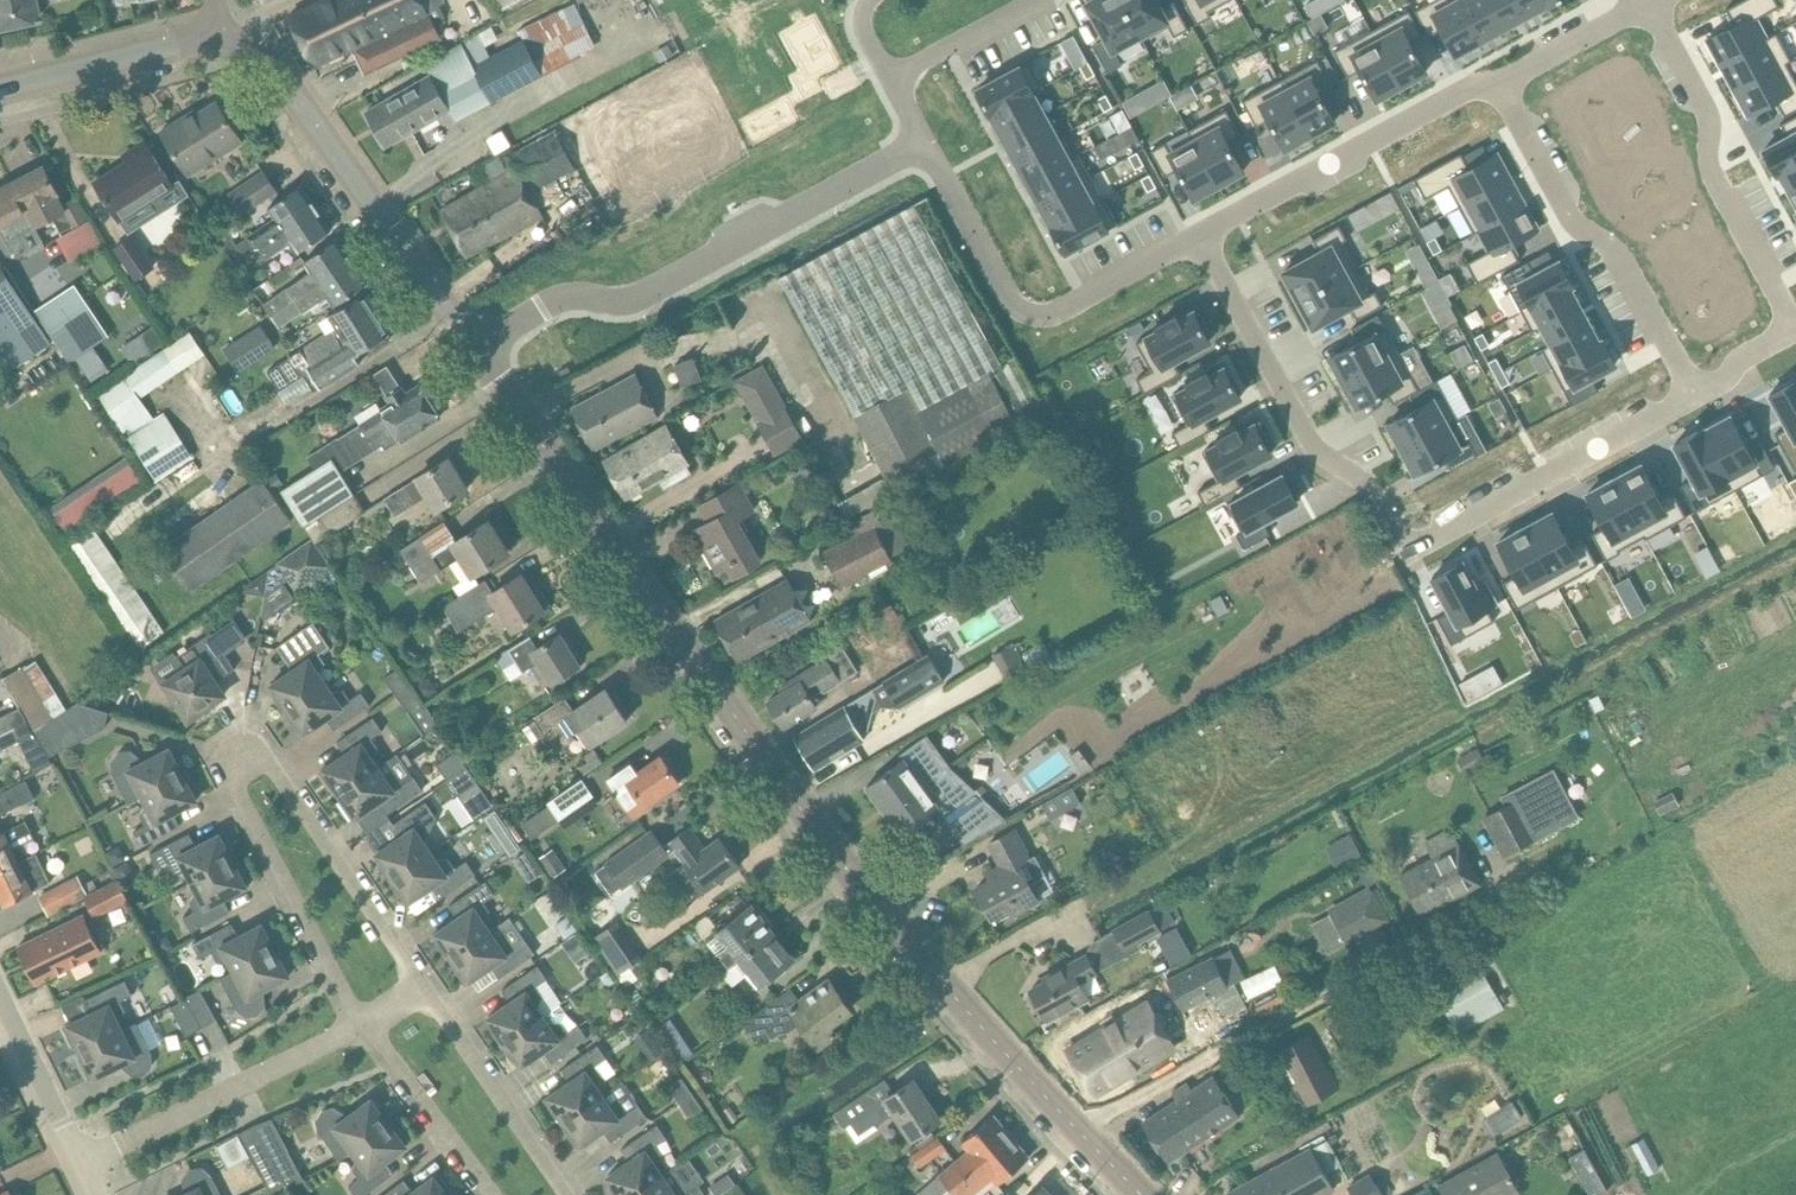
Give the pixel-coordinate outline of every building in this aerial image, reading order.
[(38,18),(34,1),(40,0),(0,0),(0,26),(38,18)] [(426,10),(446,0),(322,0),(290,16),(313,65),(358,44),(370,70),(439,37),(426,10)] [(496,13),(520,0),(489,0),(496,13)] [(1139,36),(1140,35),(1121,0),(1092,0),(1087,3),(1107,39),(1094,46),(1108,72),(1123,64),(1115,49),(1139,36)] [(1139,36),(1142,41),(1168,26),(1174,36),(1189,28),(1174,2),(1161,9),(1156,0),(1121,0),(1140,35),(1139,36)] [(1197,24),(1211,16),(1209,11),(1229,0),(1184,0),(1197,24)] [(1307,4),(1314,16),(1320,13),(1324,11),(1318,0),(1314,0),(1307,4)] [(1415,10),(1429,36),(1442,29),(1455,54),(1480,41),(1458,0),(1433,0),(1415,10)] [(1480,41),(1502,28),(1487,0),(1458,0),(1480,41)] [(1502,28),(1525,16),(1516,0),(1487,0),(1502,28)] [(1525,16),(1547,4),(1547,5),(1548,5),(1545,0),(1516,0),(1525,16)] [(1707,39),(1720,63),(1766,38),(1756,19),(1779,6),(1775,0),(1741,0),(1726,9),(1734,24),(1707,39)] [(523,38),(521,40),(491,55),(485,45),(499,38),(491,25),(467,38),(468,39),(459,45),(424,64),(430,75),(366,112),(385,145),(449,109),(455,119),(547,72),(597,48),(585,23),(574,1),(519,30),(523,38)] [(1409,10),(1371,30),(1401,85),(1404,84),(1423,74),(1423,73),(1426,72),(1410,43),(1423,36),(1409,10)] [(1313,17),(1307,20),(1314,33),(1327,26),(1320,13),(1314,16),(1313,17)] [(818,22),(787,39),(807,74),(798,80),(807,97),(824,88),(818,78),(842,65),(833,49),(835,48),(829,37),(827,38),(818,22)] [(1371,30),(1334,50),(1348,77),(1361,70),(1376,99),(1380,97),(1399,87),(1398,87),(1401,85),(1371,30)] [(1766,38),(1720,63),(1735,90),(1785,62),(1791,59),(1776,32),(1766,38)] [(1074,35),(1061,42),(1075,68),(1080,66),(1088,61),(1081,49),(1074,35)] [(1318,59),(1280,80),(1309,135),(1313,133),(1313,134),(1332,124),(1331,123),(1335,121),(1319,92),(1332,85),(1318,59)] [(1032,92),(1033,93),(1044,87),(1030,61),(977,90),(991,115),(992,115),(991,114),(1032,92)] [(1095,74),(1088,61),(1080,66),(1087,78),(1095,74)] [(1735,90),(1748,114),(1775,99),(1784,115),(1795,109),(1795,82),(1785,62),(1735,90)] [(633,116),(681,97),(672,73),(623,92),(633,116)] [(1280,80),(1242,100),(1256,126),(1269,119),(1285,148),(1288,146),(1289,147),(1307,137),(1307,136),(1309,135),(1280,80)] [(1003,137),(1045,114),(1033,93),(1032,92),(991,114),(992,115),(1003,137)] [(1104,111),(1113,106),(1106,94),(1098,98),(1104,111)] [(1136,94),(1124,100),(1132,115),(1144,109),(1136,94)] [(186,170),(218,149),(238,136),(241,141),(242,140),(217,100),(186,120),(184,116),(161,131),(186,170)] [(1226,109),(1188,130),(1193,140),(1194,140),(1218,184),(1221,183),(1222,183),(1240,173),(1243,171),(1228,142),(1241,135),(1226,109)] [(634,152),(598,172),(616,205),(661,181),(655,171),(670,164),(642,112),(619,125),(634,152)] [(1116,117),(1123,130),(1132,125),(1125,113),(1116,117)] [(1057,137),(1045,114),(1003,137),(1016,159),(1057,137)] [(1763,150),(1776,173),(1779,171),(1795,162),(1795,114),(1780,123),(1788,136),(1763,150)] [(466,255),(487,244),(542,214),(530,191),(587,161),(568,125),(510,157),(517,170),(442,210),(466,255)] [(1132,125),(1123,130),(1130,142),(1139,138),(1132,125)] [(1069,159),(1057,137),(1016,159),(1028,182),(1069,159)] [(1165,142),(1151,150),(1165,176),(1178,169),(1194,198),(1197,196),(1197,197),(1216,187),(1216,186),(1218,184),(1194,140),(1193,140),(1171,152),(1165,142)] [(119,220),(153,198),(173,185),(145,141),(124,154),(128,160),(95,181),(119,220)] [(1136,169),(1144,164),(1137,152),(1129,156),(1136,169)] [(1462,152),(1420,177),(1429,195),(1452,182),(1464,204),(1511,179),(1497,153),(1470,168),(1462,152)] [(1079,153),(1074,156),(1074,157),(1069,159),(1028,182),(1040,204),(1091,176),(1079,153)] [(1779,171),(1789,189),(1795,186),(1795,162),(1779,171)] [(11,182),(36,225),(64,211),(72,226),(86,219),(75,198),(63,204),(43,166),(11,182)] [(277,190),(276,190),(264,171),(230,194),(243,213),(277,190)] [(1157,186),(1150,174),(1142,178),(1148,191),(1157,186)] [(1104,199),(1103,198),(1091,176),(1040,204),(1052,227),(1104,199)] [(1511,179),(1464,204),(1477,229),(1524,204),(1511,179)] [(36,225),(11,182),(0,188),(0,231),(11,253),(25,246),(19,234),(36,225)] [(229,250),(235,260),(315,206),(301,185),(269,207),(276,218),(229,250)] [(1386,214),(1400,207),(1391,191),(1378,198),(1386,214)] [(1104,198),(1103,198),(1104,199),(1052,227),(1065,252),(1118,223),(1104,198)] [(1488,250),(1465,262),(1476,282),(1519,259),(1510,244),(1538,229),(1524,204),(1477,229),(1488,250)] [(331,229),(315,206),(235,260),(249,280),(255,276),(250,269),(291,241),(298,252),(331,229)] [(801,265),(780,277),(855,415),(887,476),(895,491),(897,495),(948,468),(946,465),(1019,426),(1046,412),(1039,398),(1036,400),(1028,384),(1013,357),(997,365),(911,206),(801,265)] [(58,237),(73,263),(105,245),(90,219),(58,237)] [(1294,301),(1356,268),(1342,242),(1347,239),(1339,225),(1313,239),(1320,252),(1284,272),(1286,276),(1282,279),(1294,301)] [(132,233),(116,244),(137,275),(154,264),(132,233)] [(1436,235),(1428,239),(1435,252),(1443,248),(1436,235)] [(304,261),(311,270),(264,302),(272,314),(280,309),(298,297),(352,260),(337,238),(317,252),(304,261)] [(352,260),(298,297),(305,310),(327,295),(334,305),(367,283),(352,260)] [(1517,266),(1490,280),(1499,295),(1517,286),(1529,308),(1566,288),(1566,287),(1569,286),(1555,261),(1524,278),(1517,266)] [(1370,293),(1356,268),(1294,301),(1307,323),(1311,321),(1313,326),(1350,306),(1357,319),(1383,305),(1375,291),(1370,293)] [(1433,268),(1420,275),(1427,287),(1440,280),(1433,268)] [(1460,287),(1452,270),(1440,277),(1450,292),(1460,287)] [(35,327),(0,273),(0,350),(35,327)] [(760,283),(758,279),(754,277),(750,279),(749,284),(751,288),(755,289),(759,287),(760,283)] [(75,284),(36,309),(70,361),(76,357),(95,345),(109,335),(75,284)] [(1566,288),(1529,308),(1539,326),(1576,306),(1566,288)] [(337,327),(268,371),(288,402),(312,387),(314,391),(321,386),(321,387),(360,362),(355,354),(371,344),(374,349),(389,339),(386,334),(388,333),(363,294),(329,315),(337,327)] [(1449,306),(1435,314),(1442,327),(1456,319),(1449,306)] [(1576,306),(1539,326),(1549,346),(1586,325),(1576,306)] [(272,314),(281,326),(288,321),(280,309),(272,314)] [(1136,342),(1152,370),(1137,378),(1144,393),(1181,374),(1174,361),(1210,341),(1207,337),(1211,335),(1199,314),(1196,315),(1194,311),(1178,320),(1176,316),(1157,326),(1159,330),(1136,342)] [(1342,380),(1344,381),(1398,352),(1378,314),(1352,328),(1359,341),(1330,357),(1332,361),(1342,380)] [(1141,320),(1128,327),(1133,336),(1145,329),(1141,320)] [(125,342),(133,358),(164,341),(156,325),(125,342)] [(1586,325),(1549,346),(1559,363),(1596,343),(1586,325)] [(275,351),(260,327),(252,332),(267,356),(275,351)] [(1481,334),(1472,339),(1478,350),(1487,346),(1481,334)] [(1571,386),(1554,395),(1562,410),(1588,396),(1580,383),(1613,365),(1600,341),(1596,343),(1559,363),(1571,386)] [(1464,343),(1449,352),(1457,366),(1472,358),(1464,343)] [(95,345),(76,357),(92,380),(110,368),(95,345)] [(166,350),(101,393),(158,480),(194,456),(165,412),(155,419),(141,397),(180,371),(166,350)] [(1410,394),(1419,389),(1398,352),(1344,381),(1344,383),(1355,402),(1357,406),(1386,391),(1393,403),(1410,394)] [(1501,355),(1493,359),(1500,372),(1507,368),(1501,355)] [(673,365),(682,387),(702,379),(694,357),(673,365)] [(734,380),(775,455),(804,439),(763,364),(734,380)] [(391,403),(360,423),(376,449),(383,444),(385,448),(401,439),(402,441),(420,429),(440,416),(420,385),(406,394),(401,387),(388,366),(374,374),(387,396),(386,396),(391,403)] [(1211,429),(1204,416),(1240,397),(1238,393),(1241,391),(1230,370),(1227,371),(1224,367),(1208,376),(1206,372),(1187,382),(1190,386),(1172,396),(1187,424),(1172,432),(1180,446),(1211,429)] [(1507,368),(1500,372),(1506,384),(1514,380),(1507,368)] [(593,449),(614,438),(658,415),(637,375),(572,408),(593,449)] [(1419,389),(1410,394),(1417,407),(1388,423),(1390,427),(1400,446),(1402,448),(1452,421),(1452,422),(1457,419),(1436,380),(1419,389)] [(1774,395),(1791,427),(1779,433),(1778,434),(1792,459),(1795,457),(1795,383),(1774,395)] [(1500,395),(1489,401),(1497,416),(1507,410),(1500,395)] [(1735,418),(1708,432),(1732,478),(1759,463),(1765,474),(1778,466),(1764,440),(1751,447),(1735,418)] [(1464,444),(1452,422),(1452,421),(1402,448),(1402,450),(1413,468),(1415,472),(1444,457),(1451,470),(1477,455),(1469,441),(1464,444)] [(626,499),(646,487),(690,462),(667,423),(603,460),(626,499)] [(1235,473),(1271,453),(1269,449),(1272,447),(1260,426),(1257,428),(1255,424),(1239,432),(1237,428),(1218,438),(1220,442),(1203,452),(1218,480),(1198,491),(1206,505),(1242,486),(1235,473)] [(1708,432),(1681,447),(1697,477),(1683,484),(1698,510),(1711,503),(1706,492),(1732,478),(1708,432)] [(316,469),(284,489),(307,525),(356,494),(342,473),(341,471),(355,463),(338,437),(308,457),(316,469)] [(64,531),(144,480),(129,456),(49,507),(64,531)] [(438,507),(447,502),(467,489),(448,458),(385,497),(396,516),(430,494),(438,507)] [(1644,466),(1617,480),(1642,526),(1668,512),(1674,522),(1688,514),(1673,488),(1660,495),(1644,466)] [(1284,474),(1232,503),(1246,527),(1236,532),(1244,547),(1271,533),(1264,520),(1299,501),(1298,499),(1302,496),(1290,475),(1286,478),(1284,474)] [(1617,480),(1590,495),(1606,525),(1593,532),(1607,558),(1621,551),(1615,540),(1642,526),(1617,480)] [(260,481),(162,550),(190,590),(288,520),(260,481)] [(731,510),(748,501),(738,483),(721,493),(700,505),(709,522),(700,527),(708,541),(703,544),(718,570),(734,562),(740,572),(760,561),(731,510)] [(366,511),(356,494),(307,525),(318,542),(366,511)] [(841,588),(864,575),(873,578),(890,568),(893,559),(911,549),(887,506),(852,526),(857,535),(822,555),(841,588)] [(1555,515),(1528,530),(1552,575),(1579,561),(1585,571),(1598,564),(1584,537),(1571,544),(1555,515)] [(421,537),(400,550),(387,559),(394,570),(407,562),(421,584),(461,558),(472,575),(508,552),(488,521),(453,544),(454,544),(434,557),(421,537)] [(93,524),(63,544),(136,651),(166,631),(93,524)] [(1528,530),(1501,544),(1517,574),(1503,581),(1518,607),(1531,600),(1526,589),(1552,575),(1528,530)] [(332,566),(312,537),(277,562),(278,564),(269,571),(265,595),(266,595),(288,579),(297,590),(332,566)] [(1696,554),(1701,564),(1714,557),(1709,547),(1696,554)] [(1464,563),(1434,580),(1451,611),(1439,618),(1453,643),(1467,636),(1462,626),(1499,606),(1488,586),(1479,591),(1464,563)] [(265,595),(269,571),(240,592),(265,595)] [(536,589),(532,592),(521,574),(493,592),(486,580),(445,605),(460,630),(495,608),(510,631),(544,610),(543,609),(549,605),(540,591),(536,589)] [(738,661),(759,650),(811,620),(788,579),(715,620),(738,661)] [(1629,579),(1615,586),(1625,605),(1639,598),(1629,579)] [(1221,594),(1211,600),(1218,614),(1229,608),(1221,594)] [(274,696),(284,711),(326,682),(320,674),(325,663),(319,653),(330,646),(313,622),(277,647),(293,669),(271,684),(277,694),(274,696)] [(895,624),(877,635),(884,647),(903,636),(895,624)] [(854,650),(865,643),(855,627),(844,633),(854,650)] [(216,681),(235,668),(211,632),(176,655),(185,669),(178,673),(176,670),(159,681),(170,698),(174,695),(180,705),(176,707),(187,724),(204,713),(202,709),(225,694),(216,681)] [(512,679),(531,667),(544,687),(579,665),(559,634),(538,648),(531,636),(511,648),(497,657),(512,679)] [(1044,642),(1023,653),(1029,664),(1049,653),(1044,642)] [(899,708),(946,680),(928,653),(882,681),(883,682),(873,689),(794,736),(814,769),(865,739),(863,735),(873,711),(882,706),(896,707),(898,706),(899,708)] [(783,692),(769,701),(776,713),(775,717),(778,722),(782,723),(784,726),(817,707),(811,697),(821,691),(836,682),(839,680),(827,659),(800,676),(780,688),(783,692)] [(19,705),(20,707),(28,721),(34,731),(55,718),(24,665),(3,677),(19,705)] [(384,677),(396,694),(410,685),(398,668),(384,677)] [(430,676),(417,683),(424,696),(437,689),(430,676)] [(1469,700),(1482,693),(1473,676),(1460,683),(1469,700)] [(326,682),(284,711),(294,726),(298,723),(304,733),(326,718),(334,730),(370,705),(361,692),(350,699),(344,690),(331,691),(326,682)] [(410,685),(396,694),(408,711),(422,702),(410,685)] [(592,744),(608,733),(627,720),(606,688),(574,710),(565,697),(545,710),(536,717),(546,731),(565,718),(575,733),(581,729),(592,744)] [(1600,697),(1591,701),(1597,714),(1606,709),(1600,697)] [(55,718),(34,731),(35,731),(34,732),(49,755),(105,728),(109,711),(78,702),(55,718)] [(28,721),(20,707),(19,705),(0,714),(0,734),(28,721)] [(320,771),(337,795),(378,767),(373,759),(378,747),(372,738),(383,731),(373,717),(337,742),(345,754),(320,771)] [(28,721),(3,733),(8,743),(19,738),(34,731),(28,721)] [(924,786),(934,778),(975,748),(956,721),(933,737),(867,786),(902,833),(939,806),(924,786)] [(35,731),(34,731),(19,738),(34,769),(52,760),(49,755),(34,732),(35,731)] [(128,803),(142,795),(187,772),(179,756),(175,758),(169,748),(142,762),(140,758),(131,752),(119,751),(111,761),(112,773),(128,803)] [(1479,750),(1460,761),(1467,772),(1486,761),(1479,750)] [(447,779),(467,766),(456,751),(437,764),(447,779)] [(634,817),(648,808),(645,804),(678,781),(661,757),(639,772),(632,761),(607,778),(615,789),(612,791),(615,794),(617,793),(634,817)] [(477,782),(467,766),(447,779),(458,795),(477,782)] [(378,767),(337,795),(353,819),(379,802),(387,814),(423,789),(414,776),(403,783),(397,774),(384,775),(378,767)] [(1490,813),(1483,817),(1503,856),(1553,830),(1568,822),(1578,817),(1553,770),(1503,796),(1507,804),(1490,813)] [(195,788),(187,772),(142,795),(147,804),(140,815),(145,825),(134,831),(141,846),(180,825),(173,812),(197,800),(192,790),(195,788)] [(560,819),(561,820),(595,797),(583,778),(548,801),(550,804),(560,819)] [(35,797),(26,779),(0,793),(0,814),(35,797)] [(1073,787),(1043,803),(1049,815),(1079,800),(1073,787)] [(1661,814),(1680,804),(1673,792),(1654,801),(1661,814)] [(388,878),(431,851),(425,843),(431,831),(424,822),(435,815),(426,801),(390,826),(398,838),(376,853),(383,862),(379,865),(388,878)] [(984,801),(952,824),(964,841),(962,842),(963,843),(1007,819),(1006,818),(1004,819),(984,801)] [(550,804),(522,823),(531,838),(560,819),(550,804)] [(20,860),(14,847),(34,837),(26,821),(0,833),(0,870),(20,860)] [(685,904),(720,879),(739,865),(720,838),(705,849),(689,827),(670,841),(686,864),(666,878),(685,904)] [(611,891),(673,855),(657,828),(595,864),(611,891)] [(991,879),(976,887),(995,922),(997,921),(999,924),(1004,925),(1016,919),(1017,914),(1016,911),(1037,899),(1029,883),(1044,876),(1033,856),(1029,858),(1027,853),(1014,830),(1010,832),(989,843),(1001,865),(987,872),(991,879)] [(1475,880),(1462,852),(1450,830),(1425,843),(1433,857),(1401,874),(1422,914),(1477,885),(1475,880)] [(192,881),(237,858),(223,832),(196,846),(189,833),(150,853),(158,868),(170,862),(175,872),(187,872),(192,881)] [(1351,835),(1326,848),(1337,871),(1363,858),(1351,835)] [(514,836),(502,844),(509,855),(521,847),(514,836)] [(113,865),(126,859),(120,849),(116,847),(106,852),(113,865)] [(553,848),(540,858),(553,877),(566,868),(553,848)] [(431,851),(388,878),(399,894),(403,892),(409,901),(431,886),(440,898),(475,874),(466,860),(455,868),(449,858),(436,859),(431,851)] [(527,851),(515,858),(520,866),(532,859),(527,851)] [(20,860),(0,870),(0,893),(5,904),(51,882),(36,852),(20,860)] [(251,883),(237,858),(192,881),(197,890),(190,901),(195,911),(184,917),(191,932),(230,911),(224,898),(251,883)] [(128,860),(114,867),(120,880),(122,884),(136,877),(128,860)] [(1227,865),(1213,872),(1217,879),(1224,881),(1229,879),(1231,871),(1227,865)] [(50,914),(89,893),(80,876),(41,897),(50,914)] [(96,915),(129,898),(122,884),(120,880),(87,897),(96,915)] [(449,959),(491,931),(485,922),(490,911),(484,902),(495,894),(486,881),(450,905),(458,917),(432,935),(449,959)] [(1344,944),(1388,920),(1370,887),(1326,910),(1344,944)] [(1165,902),(1148,911),(1148,910),(1113,929),(1125,951),(1160,932),(1158,930),(1175,921),(1165,902)] [(714,954),(726,968),(772,931),(751,904),(719,930),(729,942),(714,954)] [(36,983),(58,972),(101,951),(83,914),(18,946),(36,983)] [(567,915),(555,924),(565,938),(577,930),(567,915)] [(619,972),(629,966),(642,957),(618,921),(595,936),(619,972)] [(235,971),(279,947),(271,931),(267,933),(262,923),(238,936),(231,923),(193,943),(201,958),(212,952),(217,962),(230,962),(235,971)] [(491,931),(449,959),(465,983),(491,966),(499,978),(535,953),(526,940),(515,947),(509,938),(496,939),(491,931)] [(572,956),(589,945),(579,931),(562,942),(572,956)] [(793,958),(772,931),(726,968),(727,970),(723,973),(732,985),(746,974),(756,987),(793,958)] [(173,946),(168,935),(156,941),(161,952),(173,946)] [(279,947),(235,971),(221,978),(237,1008),(245,1016),(258,1015),(266,1005),(265,994),(263,990),(289,975),(284,965),(288,963),(279,947)] [(1217,954),(1167,980),(1175,995),(1181,1007),(1182,1009),(1213,993),(1232,984),(1220,961),(1217,954)] [(1048,1019),(1069,1007),(1088,997),(1080,982),(1096,973),(1086,955),(1043,978),(1045,981),(1031,988),(1048,1019)] [(501,1043),(543,1015),(537,1006),(543,995),(537,986),(547,979),(538,965),(502,990),(510,1002),(488,1017),(495,1026),(491,1029),(501,1043)] [(1481,966),(1436,993),(1460,1034),(1505,1008),(1481,966)] [(77,1052),(137,1023),(137,1022),(123,1029),(119,1021),(126,1010),(121,1000),(132,995),(125,980),(86,999),(92,1012),(64,1026),(77,1052)] [(791,1010),(818,1047),(836,1034),(829,1025),(851,1009),(849,1008),(846,1010),(836,997),(840,994),(829,980),(800,1000),(791,988),(744,1022),(757,1039),(774,1026),(772,1024),(791,1010)] [(186,998),(202,1027),(217,1019),(201,989),(185,997),(186,998)] [(1082,1032),(1062,1044),(1090,1089),(1132,1062),(1170,1038),(1162,1025),(1166,1022),(1155,1006),(1151,1008),(1142,994),(1137,997),(1112,1013),(1108,1007),(1096,1015),(1099,1021),(1097,1023),(1082,1032)] [(187,1035),(202,1027),(186,998),(184,1000),(171,1006),(187,1035)] [(543,1015),(501,1043),(511,1058),(515,1056),(521,1065),(543,1050),(552,1062),(588,1037),(578,1024),(568,1031),(561,1022),(566,1011),(560,1003),(543,1015)] [(137,1023),(77,1052),(90,1079),(122,1063),(124,1067),(132,1075),(145,1074),(153,1065),(152,1053),(137,1023)] [(1337,1086),(1320,1056),(1308,1035),(1266,1058),(1278,1079),(1287,1074),(1304,1104),(1337,1086)] [(693,1054),(684,1042),(666,1054),(675,1067),(693,1054)] [(561,1123),(603,1094),(597,1086),(603,1075),(596,1065),(607,1058),(598,1045),(562,1069),(570,1081),(545,1099),(561,1123)] [(658,1048),(648,1055),(654,1065),(665,1058),(658,1048)] [(1240,1115),(1227,1095),(1214,1075),(1142,1122),(1168,1161),(1240,1115)] [(679,1102),(692,1093),(681,1077),(668,1086),(679,1102)] [(857,1142),(878,1128),(876,1125),(896,1112),(912,1137),(940,1118),(914,1079),(894,1092),(885,1078),(834,1113),(844,1128),(846,1126),(857,1142)] [(603,1094),(561,1123),(577,1147),(603,1130),(611,1142),(647,1117),(623,1081),(603,1094)] [(703,1109),(692,1093),(679,1102),(690,1118),(703,1109)] [(352,1149),(392,1119),(382,1105),(378,1107),(371,1098),(347,1116),(344,1113),(334,1107),(322,1110),(316,1120),(319,1132),(339,1159),(352,1149)] [(1513,1102),(1503,1109),(1514,1125),(1524,1119),(1513,1102)] [(738,1118),(730,1106),(721,1112),(730,1124),(738,1118)] [(1011,1136),(993,1115),(963,1140),(970,1148),(918,1192),(921,1194),(941,1194),(1011,1136)] [(272,1119),(255,1126),(273,1158),(272,1158),(286,1183),(288,1187),(304,1179),(288,1150),(272,1119)] [(392,1119),(352,1149),(358,1157),(353,1169),(359,1178),(349,1186),(355,1194),(364,1194),(394,1173),(385,1161),(407,1145),(400,1136),(403,1134),(392,1119)] [(615,1194),(631,1194),(662,1174),(657,1166),(662,1154),(656,1145),(667,1138),(657,1124),(621,1149),(629,1161),(607,1176),(614,1185),(610,1188),(615,1194)] [(273,1158),(255,1126),(239,1133),(270,1192),(286,1183),(272,1158),(273,1158)] [(238,1135),(216,1146),(228,1167),(249,1156),(238,1135)] [(939,1136),(913,1154),(922,1166),(947,1148),(939,1136)] [(1011,1136),(941,1194),(965,1194),(989,1175),(997,1184),(1029,1157),(1011,1136)] [(1643,1137),(1631,1144),(1647,1174),(1660,1168),(1643,1137)] [(1308,1150),(1307,1148),(1227,1193),(1228,1194),(1322,1194),(1331,1190),(1308,1150)] [(1571,1156),(1592,1194),(1600,1194),(1608,1191),(1585,1149),(1571,1156)] [(1440,1186),(1446,1194),(1511,1194),(1519,1190),(1498,1153),(1440,1186)] [(212,1175),(203,1167),(191,1168),(183,1177),(184,1189),(185,1193),(181,1194),(222,1194),(212,1175)] [(437,1173),(413,1191),(404,1179),(383,1194),(454,1194),(437,1173)] [(1348,1186),(1353,1194),(1363,1194),(1378,1186),(1371,1173),(1348,1186)] [(631,1194),(706,1194),(698,1183),(687,1190),(681,1181),(668,1182),(662,1174),(631,1194)] [(728,1175),(711,1187),(717,1194),(733,1183),(728,1175)] [(1042,1186),(1033,1194),(1052,1194),(1042,1186)] [(1429,1186),(1411,1194),(1434,1194),(1429,1186)]
